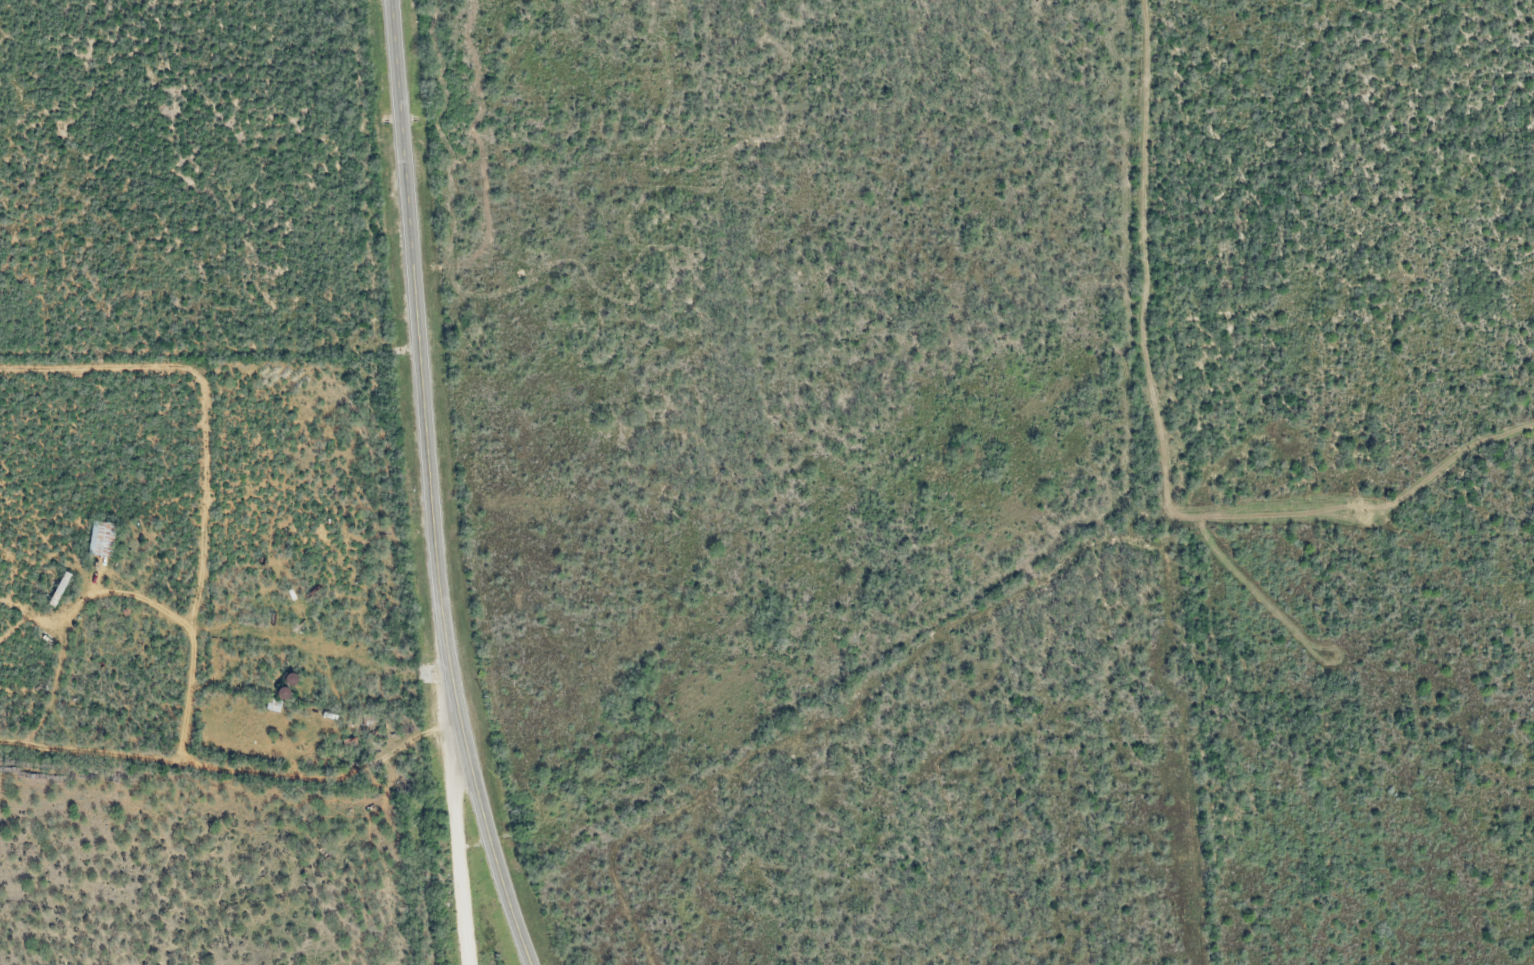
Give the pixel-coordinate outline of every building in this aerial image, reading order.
[(89,553),(112,558),(119,522),(96,518),(89,553)] [(69,580),(64,577),(52,602),(57,604),(69,580)]
